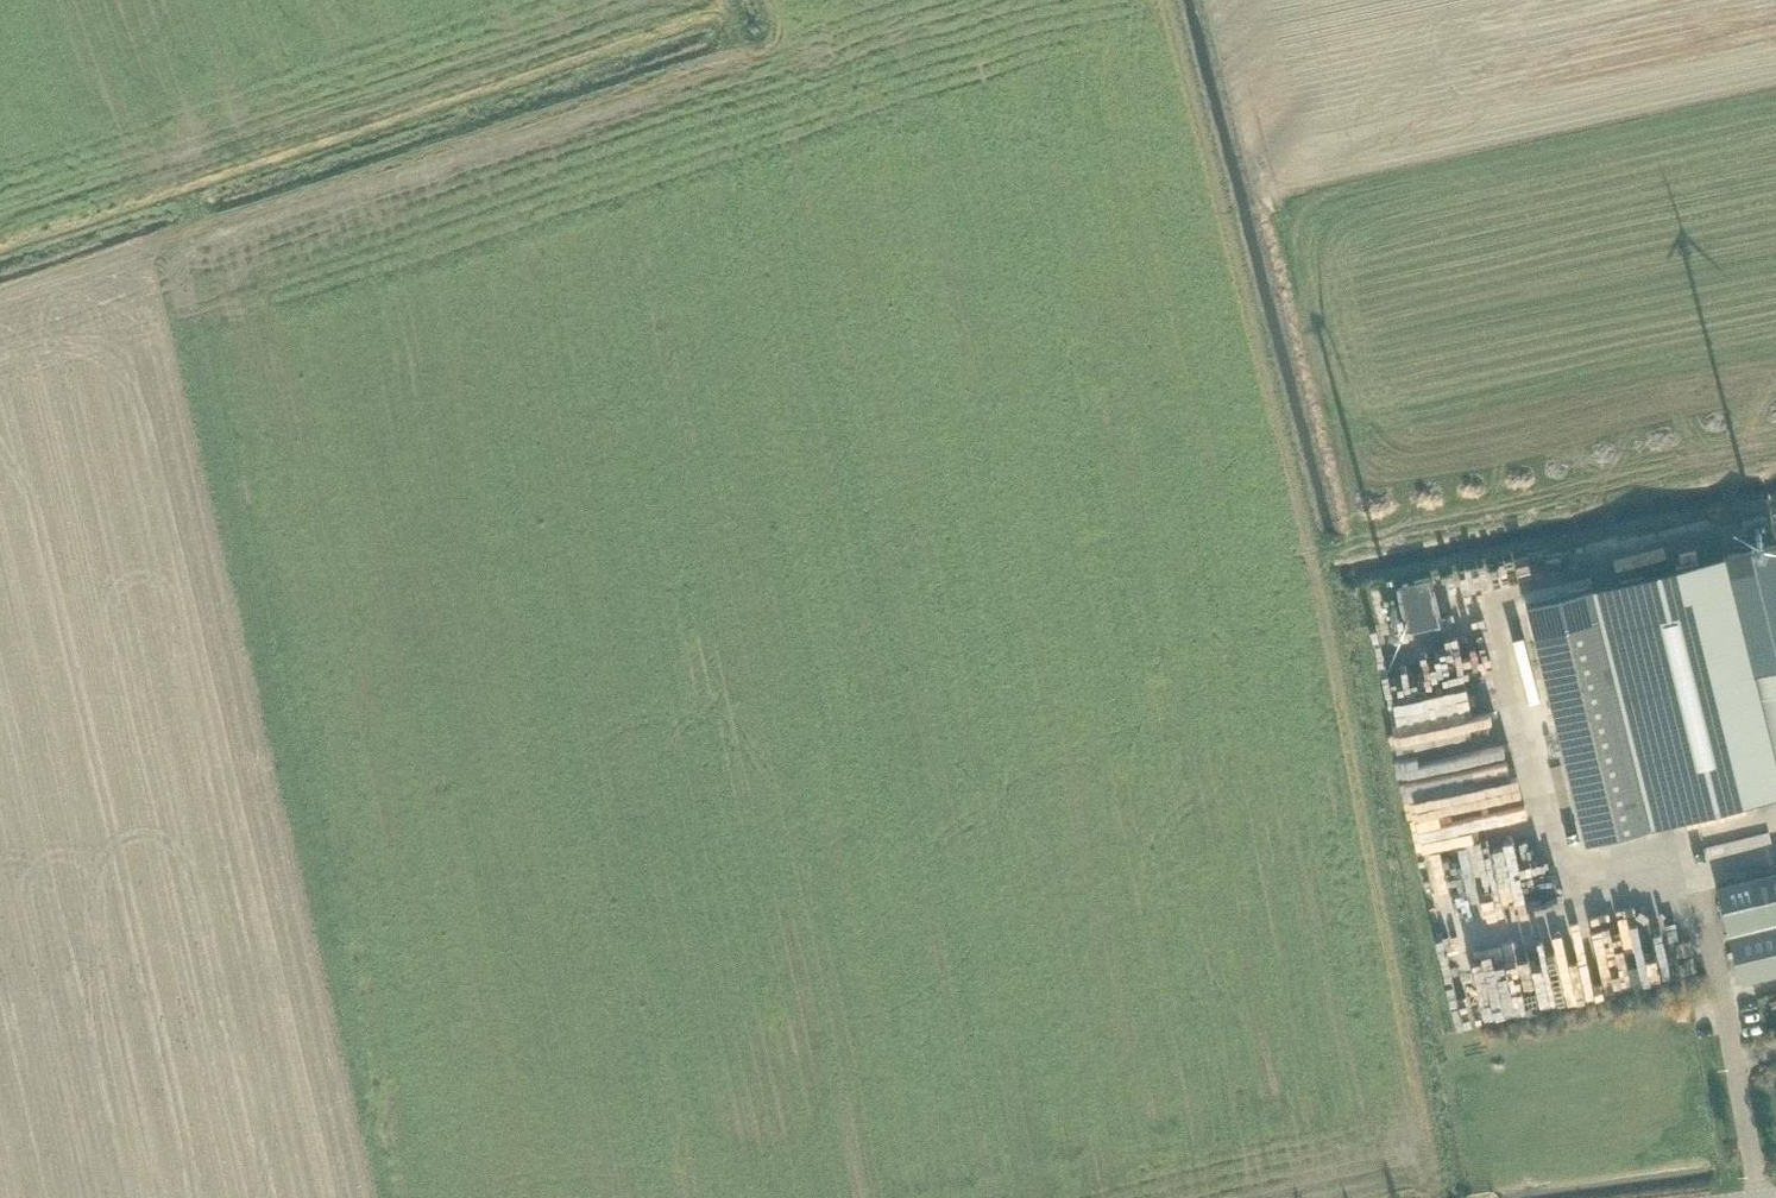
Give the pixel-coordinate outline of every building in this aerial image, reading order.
[(1593,587),(1601,618),(1652,826),(1775,796),(1775,542),(1726,554),(1593,587)] [(1413,620),(1441,613),(1429,568),(1401,575),(1413,620)] [(1593,587),(1525,604),(1533,635),(1601,618),(1593,587)] [(1601,618),(1533,635),(1547,693),(1571,789),(1585,843),(1647,828),(1652,826),(1601,618)] [(1483,657),(1430,671),(1438,701),(1490,687),(1483,657)] [(1736,965),(1741,984),(1775,975),(1775,871),(1716,885),(1736,965)]
